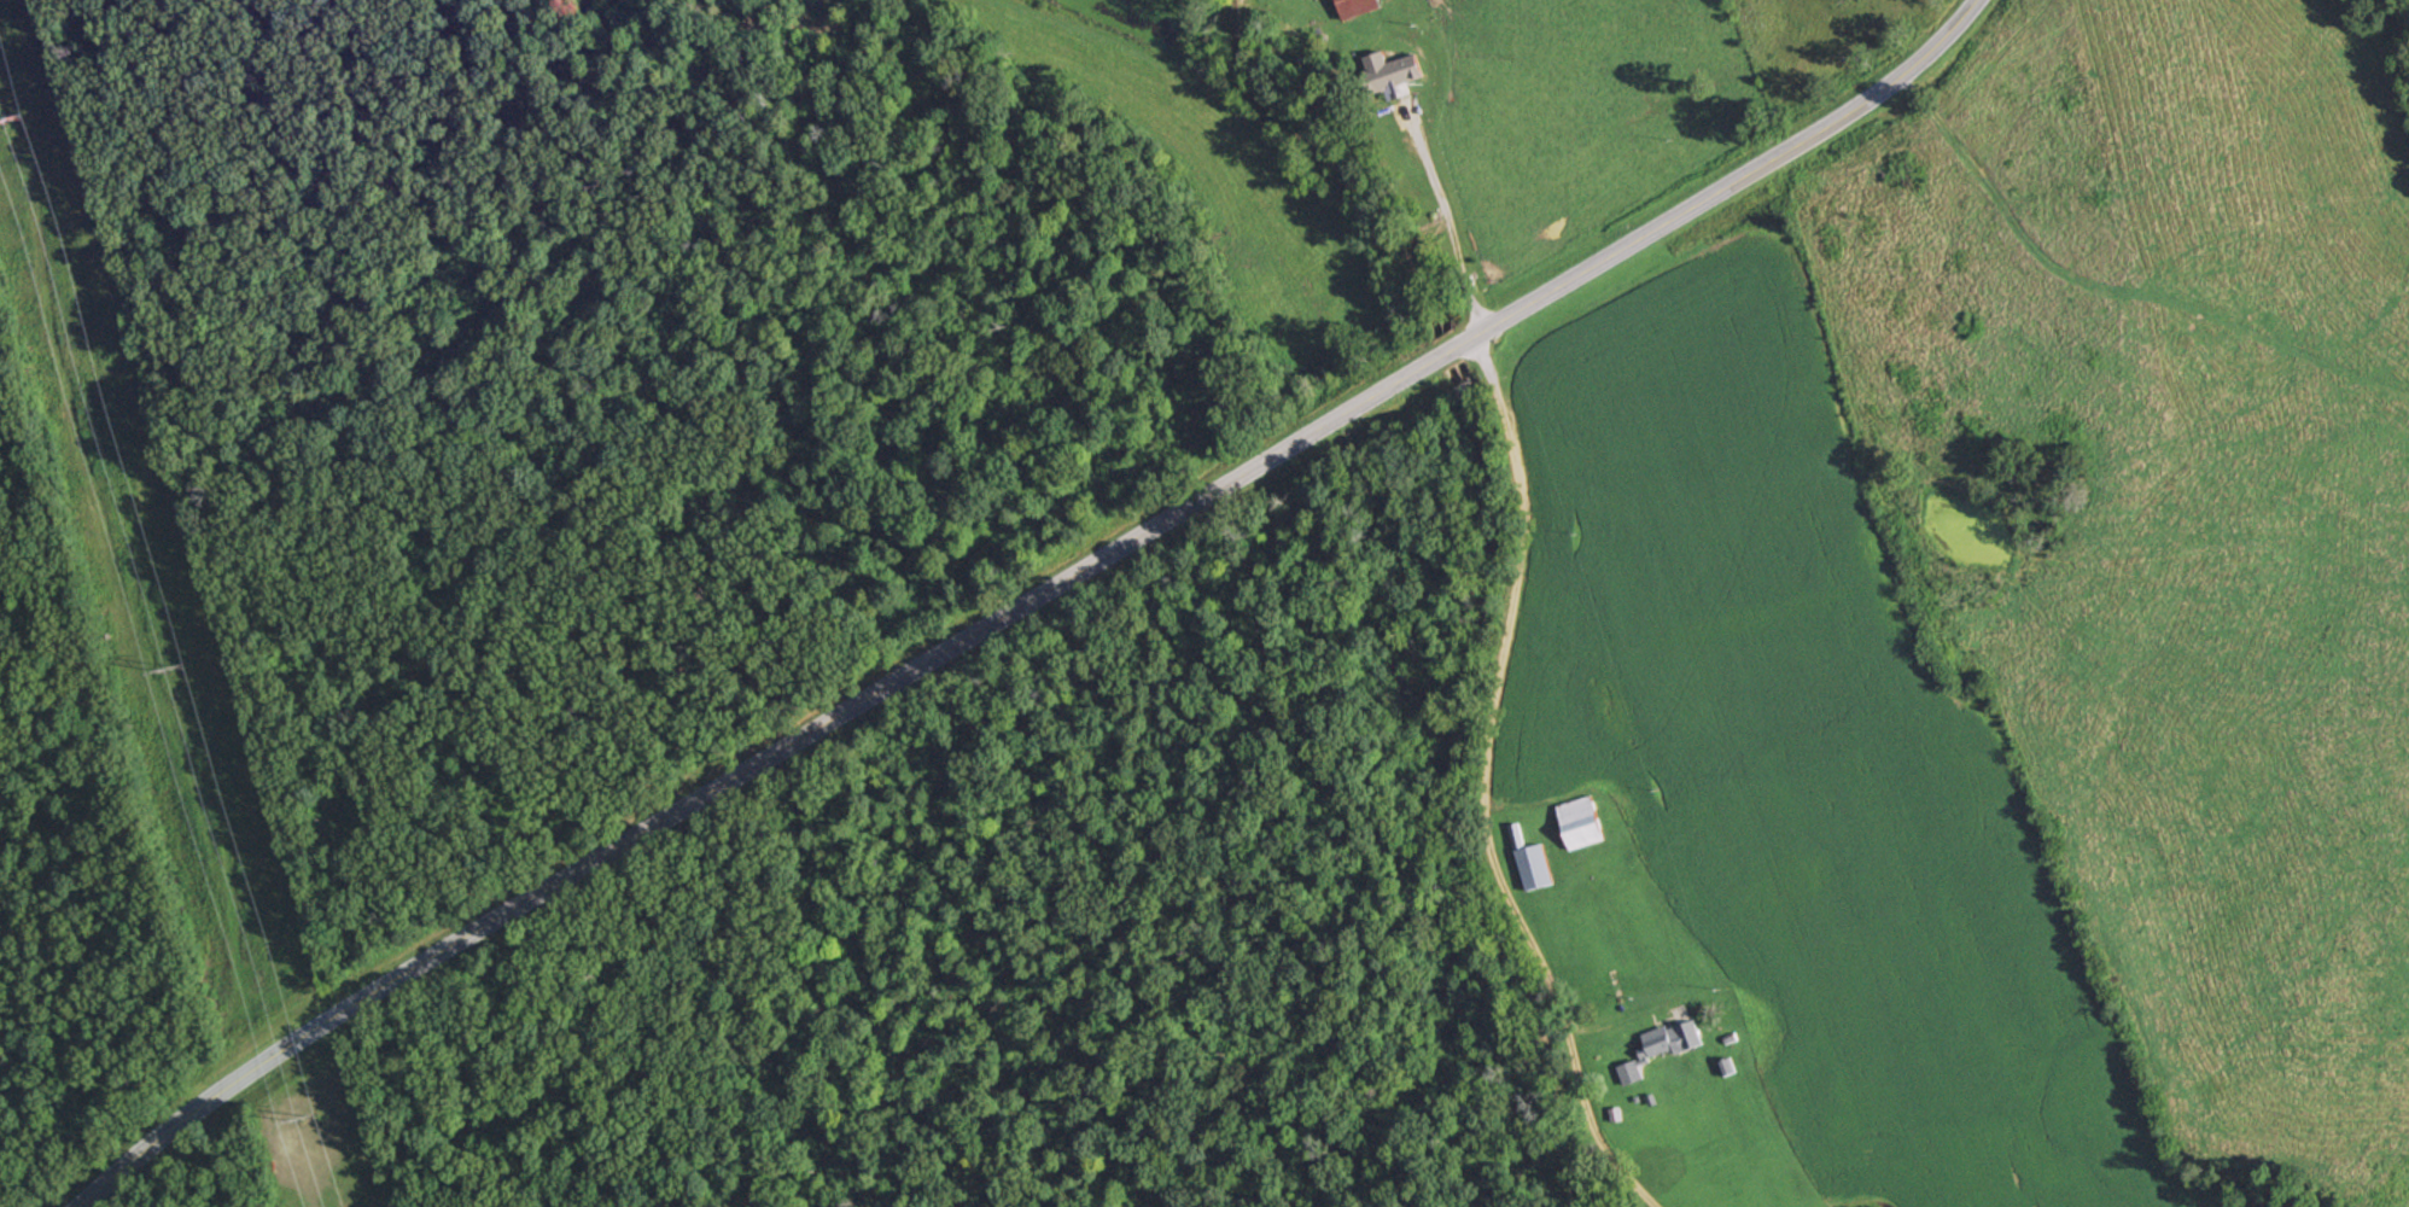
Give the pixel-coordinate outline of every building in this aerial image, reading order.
[(1342,20),(1378,8),(1376,0),(1336,0),(1342,20)] [(1419,78),(1412,56),(1387,64),(1384,53),(1363,60),(1374,93),(1419,78)] [(1606,841),(1594,796),(1559,805),(1570,850),(1606,841)] [(1509,826),(1516,847),(1525,844),(1519,823),(1509,826)] [(1554,884),(1544,843),(1517,849),(1526,891),(1554,884)] [(1619,1066),(1625,1085),(1646,1079),(1641,1062),(1704,1044),(1696,1018),(1643,1034),(1647,1045),(1639,1048),(1642,1059),(1619,1066)]
